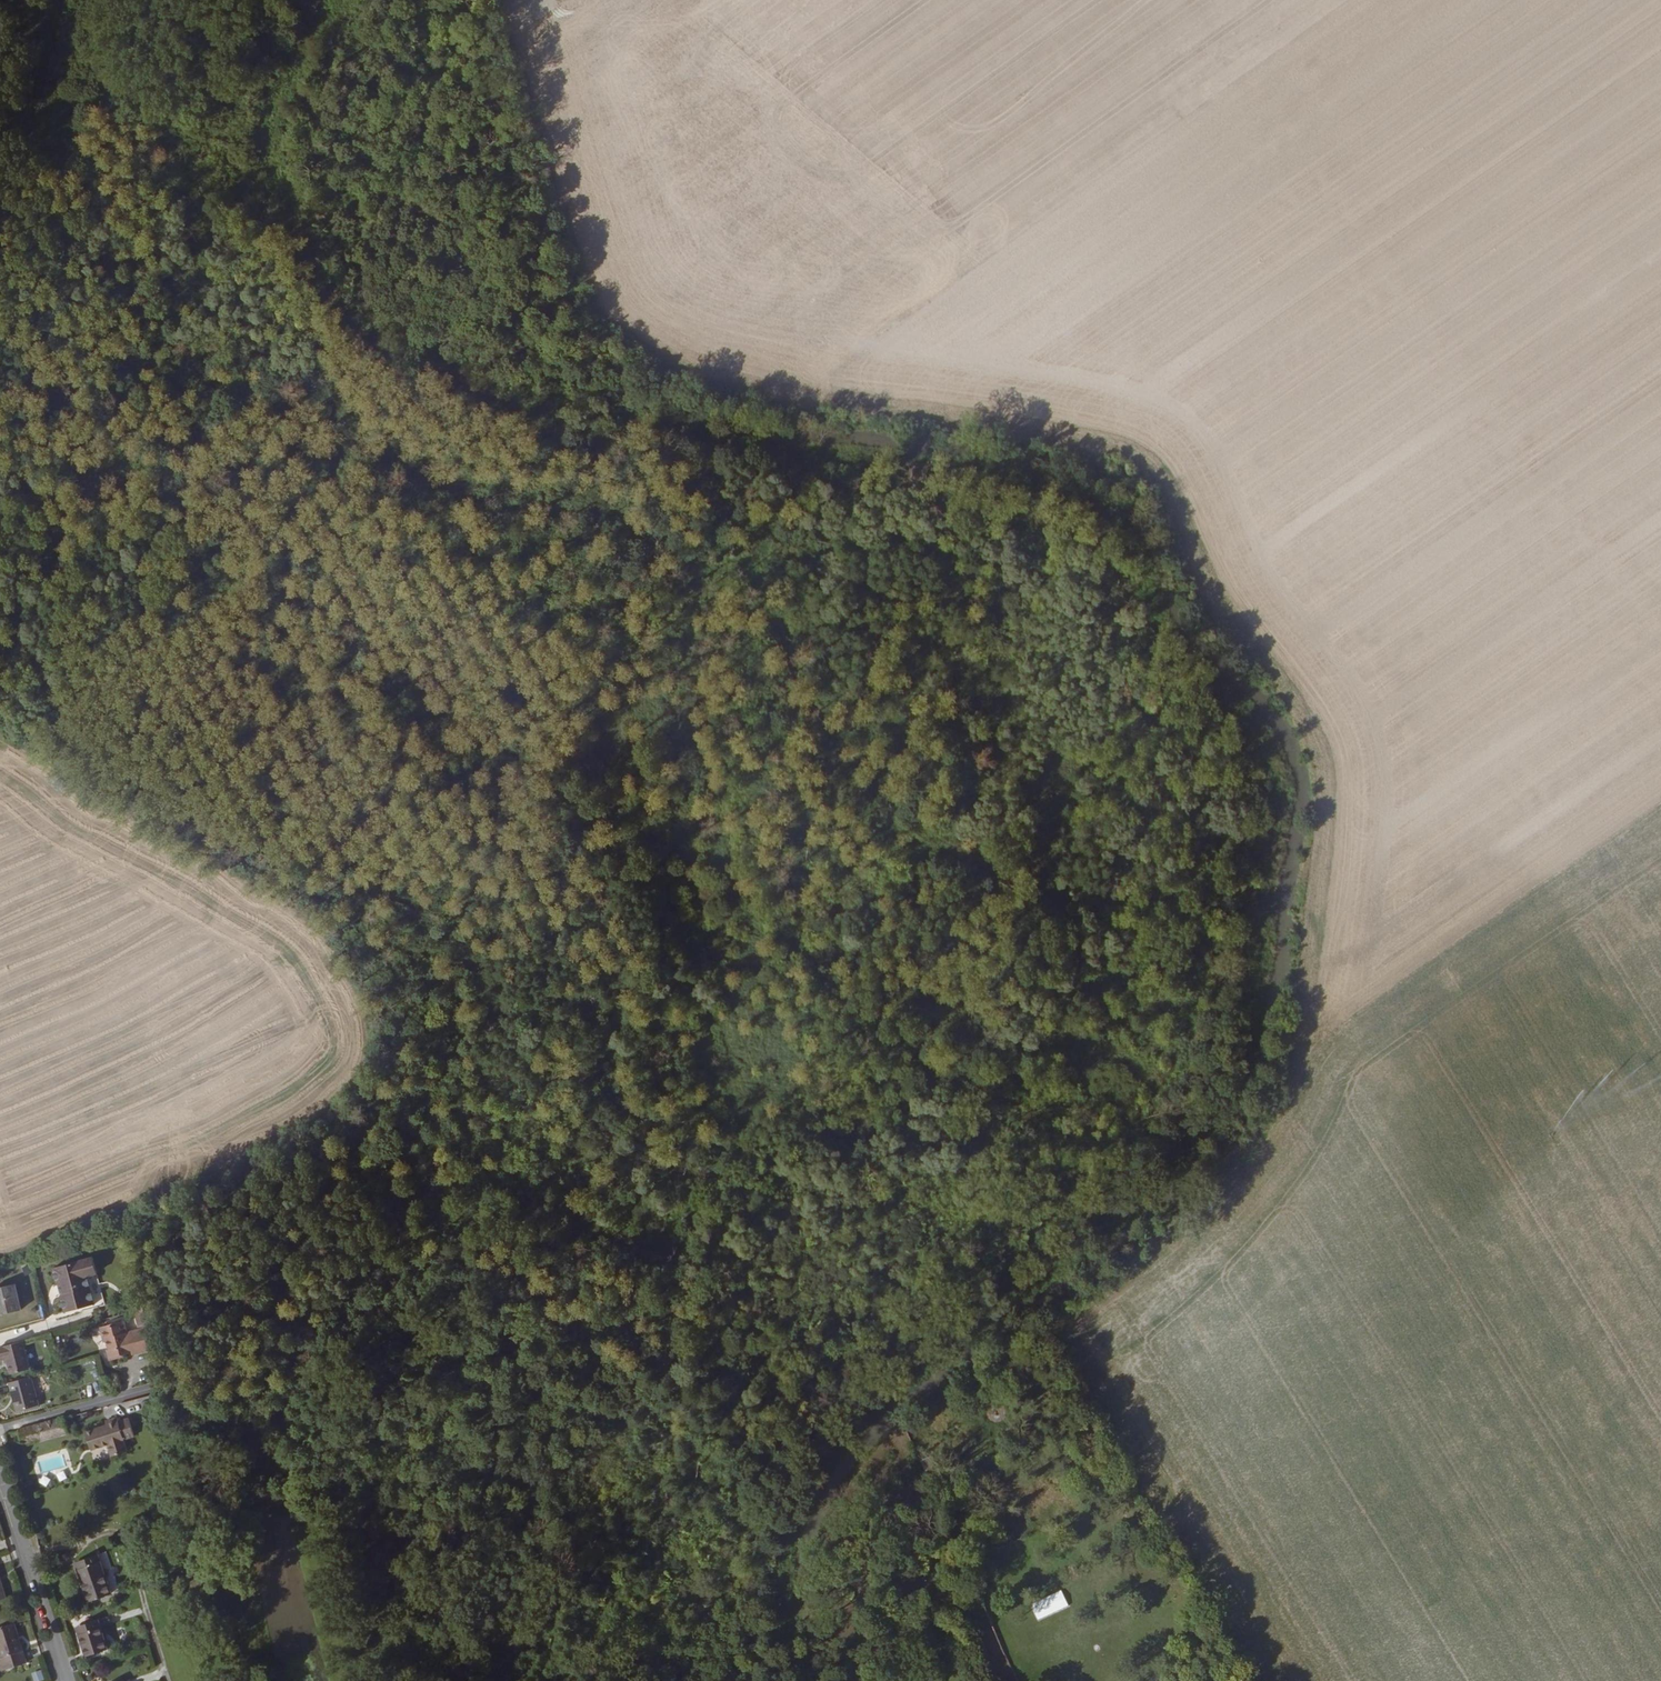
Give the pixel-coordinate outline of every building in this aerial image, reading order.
[(65,1292),(60,1293),(64,1309),(93,1302),(87,1273),(96,1271),(92,1255),(53,1265),(57,1280),(62,1279),(65,1292)] [(0,1283),(0,1310),(22,1304),(15,1278),(0,1283)] [(135,1323),(145,1320),(142,1309),(132,1311),(135,1323)] [(126,1315),(102,1322),(106,1337),(108,1336),(111,1344),(110,1344),(112,1353),(124,1350),(124,1348),(134,1345),(134,1348),(150,1343),(149,1333),(148,1321),(129,1326),(126,1315)] [(0,1344),(0,1346),(3,1356),(8,1355),(12,1370),(30,1365),(23,1338),(0,1344)] [(32,1374),(10,1380),(12,1390),(14,1389),(18,1406),(39,1400),(32,1374)] [(123,1403),(124,1409),(139,1407),(138,1400),(123,1403)] [(134,1433),(129,1414),(119,1417),(118,1413),(110,1415),(111,1419),(108,1420),(86,1426),(90,1445),(104,1441),(108,1440),(110,1451),(126,1447),(123,1436),(134,1433)] [(99,1553),(82,1558),(85,1564),(79,1567),(89,1599),(111,1592),(99,1553)] [(1038,1620),(1069,1606),(1061,1590),(1030,1604),(1038,1620)] [(97,1616),(82,1621),(84,1629),(79,1631),(86,1653),(106,1646),(97,1616)] [(20,1644),(14,1624),(11,1625),(16,1644),(20,1644)] [(11,1625),(0,1628),(0,1672),(25,1663),(20,1644),(16,1644),(11,1625)] [(1014,1636),(1006,1639),(1013,1655),(1021,1651),(1014,1636)] [(31,1672),(33,1680),(39,1680),(43,1680),(40,1669),(31,1672)]
